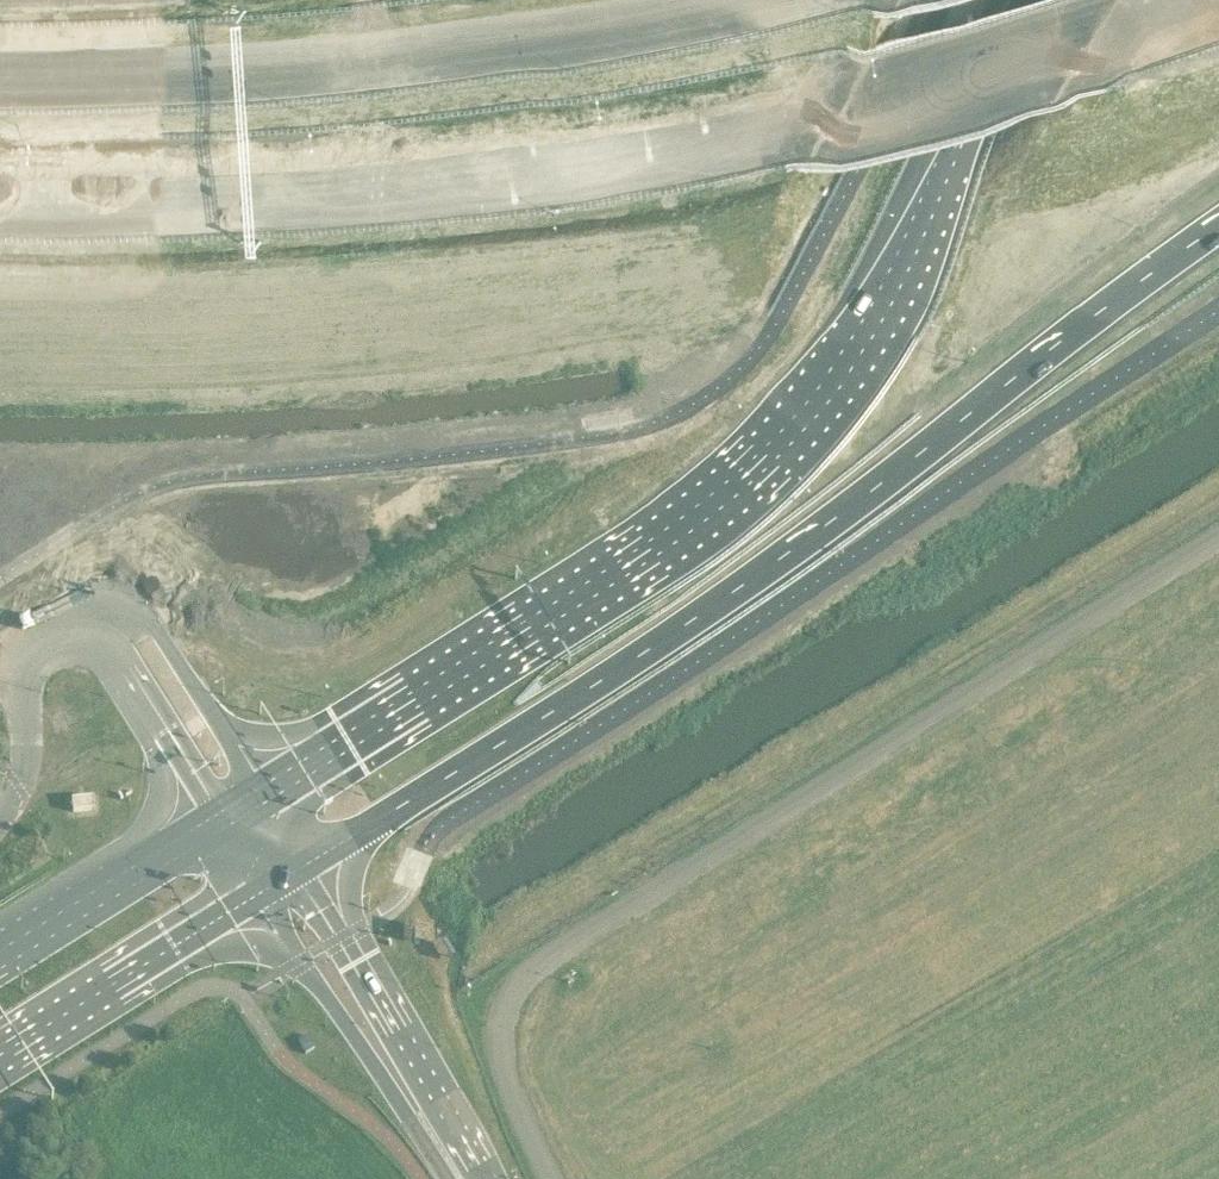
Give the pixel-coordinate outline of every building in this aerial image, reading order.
[(95,97),(75,113),(91,135),(112,120),(95,97)] [(93,797),(72,800),(73,812),(95,810),(93,797)]
